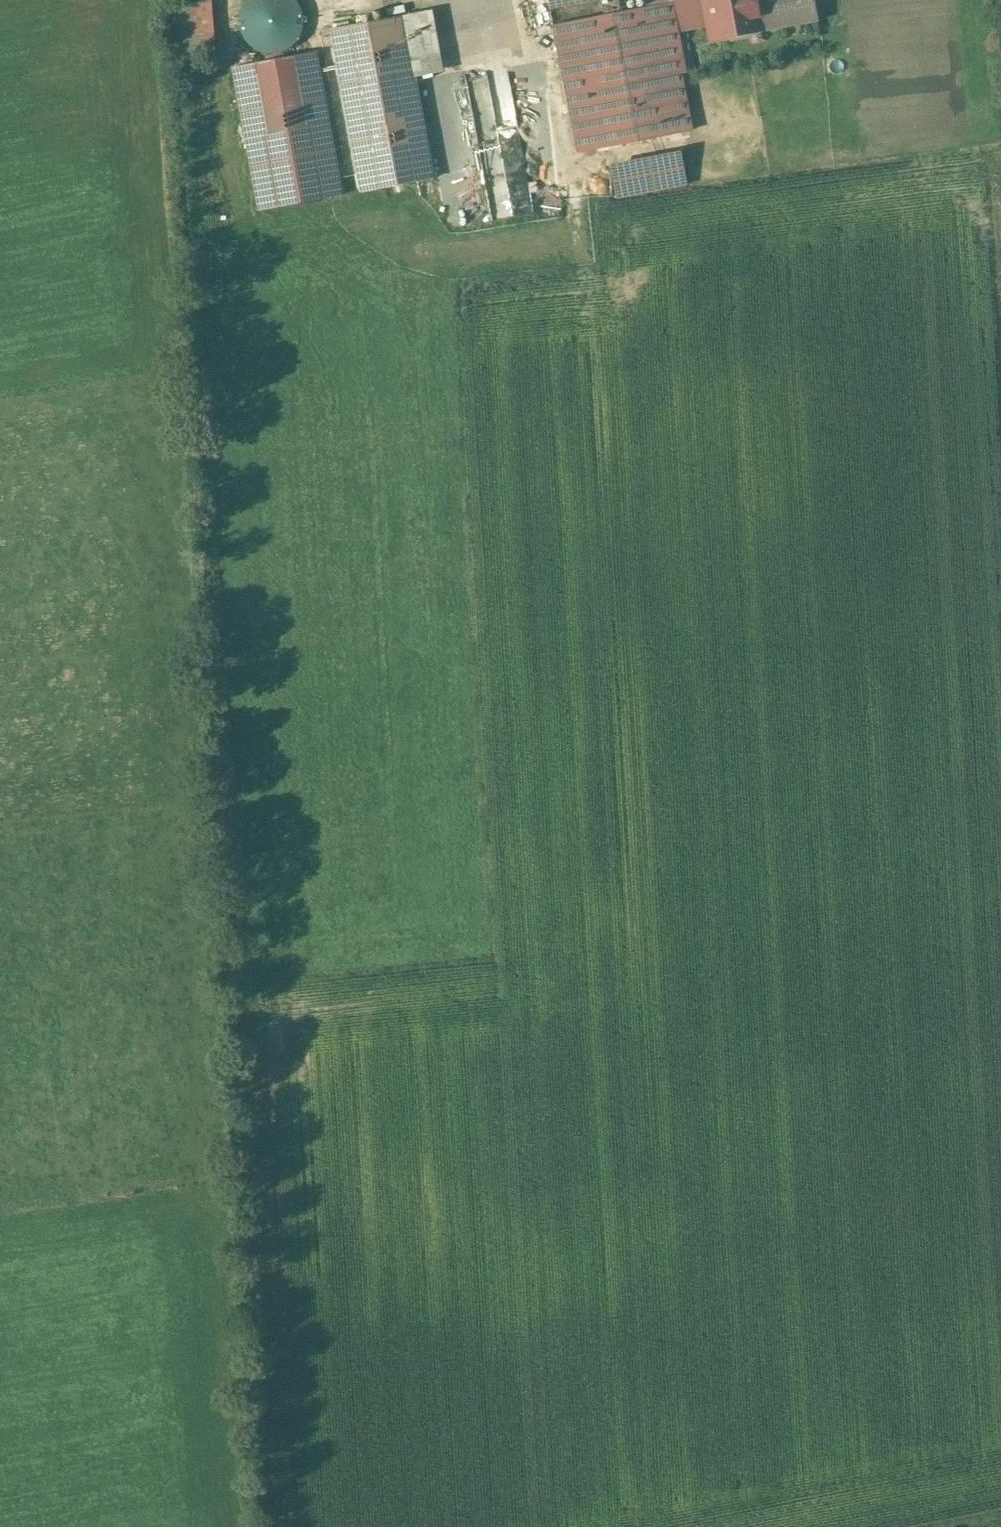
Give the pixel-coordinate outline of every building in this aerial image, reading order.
[(303,21),(301,8),(295,0),(248,0),(241,10),(239,22),(242,34),(249,45),(260,51),(272,54),(284,51),(295,44),(301,33),(303,21)] [(549,9),(599,0),(547,0),(549,9)] [(602,17),(552,26),(561,71),(579,68),(593,139),(651,127),(654,139),(689,132),(675,58),(681,57),(676,30),(670,1),(670,0),(599,0),(602,17)] [(704,3),(704,0),(674,0),(670,1),(676,30),(707,24),(704,3)] [(707,24),(712,40),(817,21),(813,0),(720,0),(704,3),(707,24)] [(406,17),(331,30),(360,192),(418,182),(433,179),(408,34),(422,32),(419,14),(406,17)] [(315,53),(234,68),(260,210),(341,195),(315,53)] [(681,154),(610,168),(616,198),(687,185),(681,154)]
